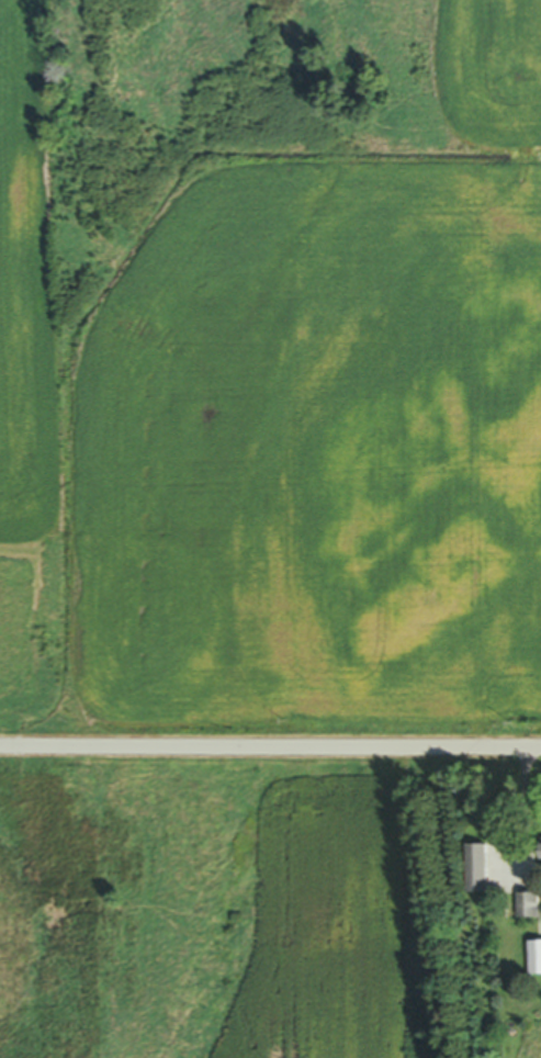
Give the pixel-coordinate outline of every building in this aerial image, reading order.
[(469,897),(490,897),(490,848),(469,848),(469,897)] [(520,897),(520,922),(540,922),(540,897),(520,897)]
